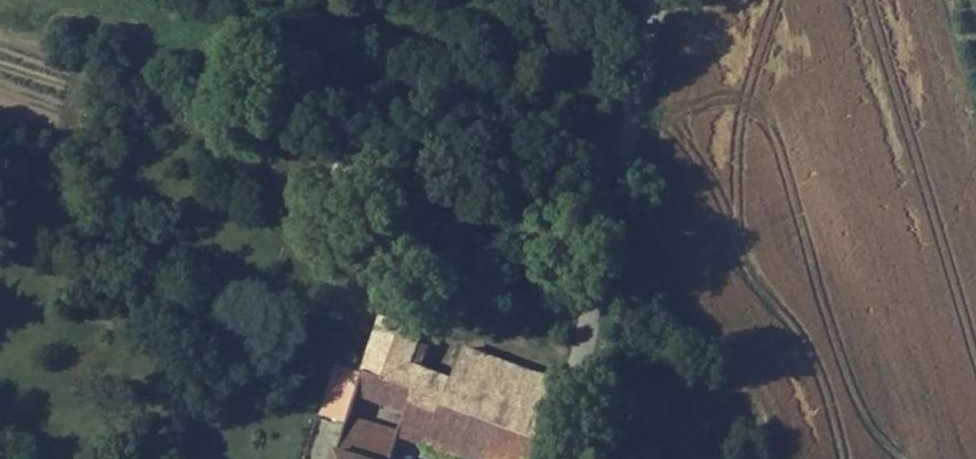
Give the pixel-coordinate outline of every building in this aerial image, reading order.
[(418,330),(375,316),(356,373),(398,387),(418,330)] [(464,345),(453,379),(422,370),(415,392),(406,420),(400,440),(451,458),(544,458),(561,377),(464,345)] [(406,420),(415,392),(398,387),(356,373),(347,402),(406,420)] [(397,449),(338,431),(329,458),(393,458),(397,449)]
